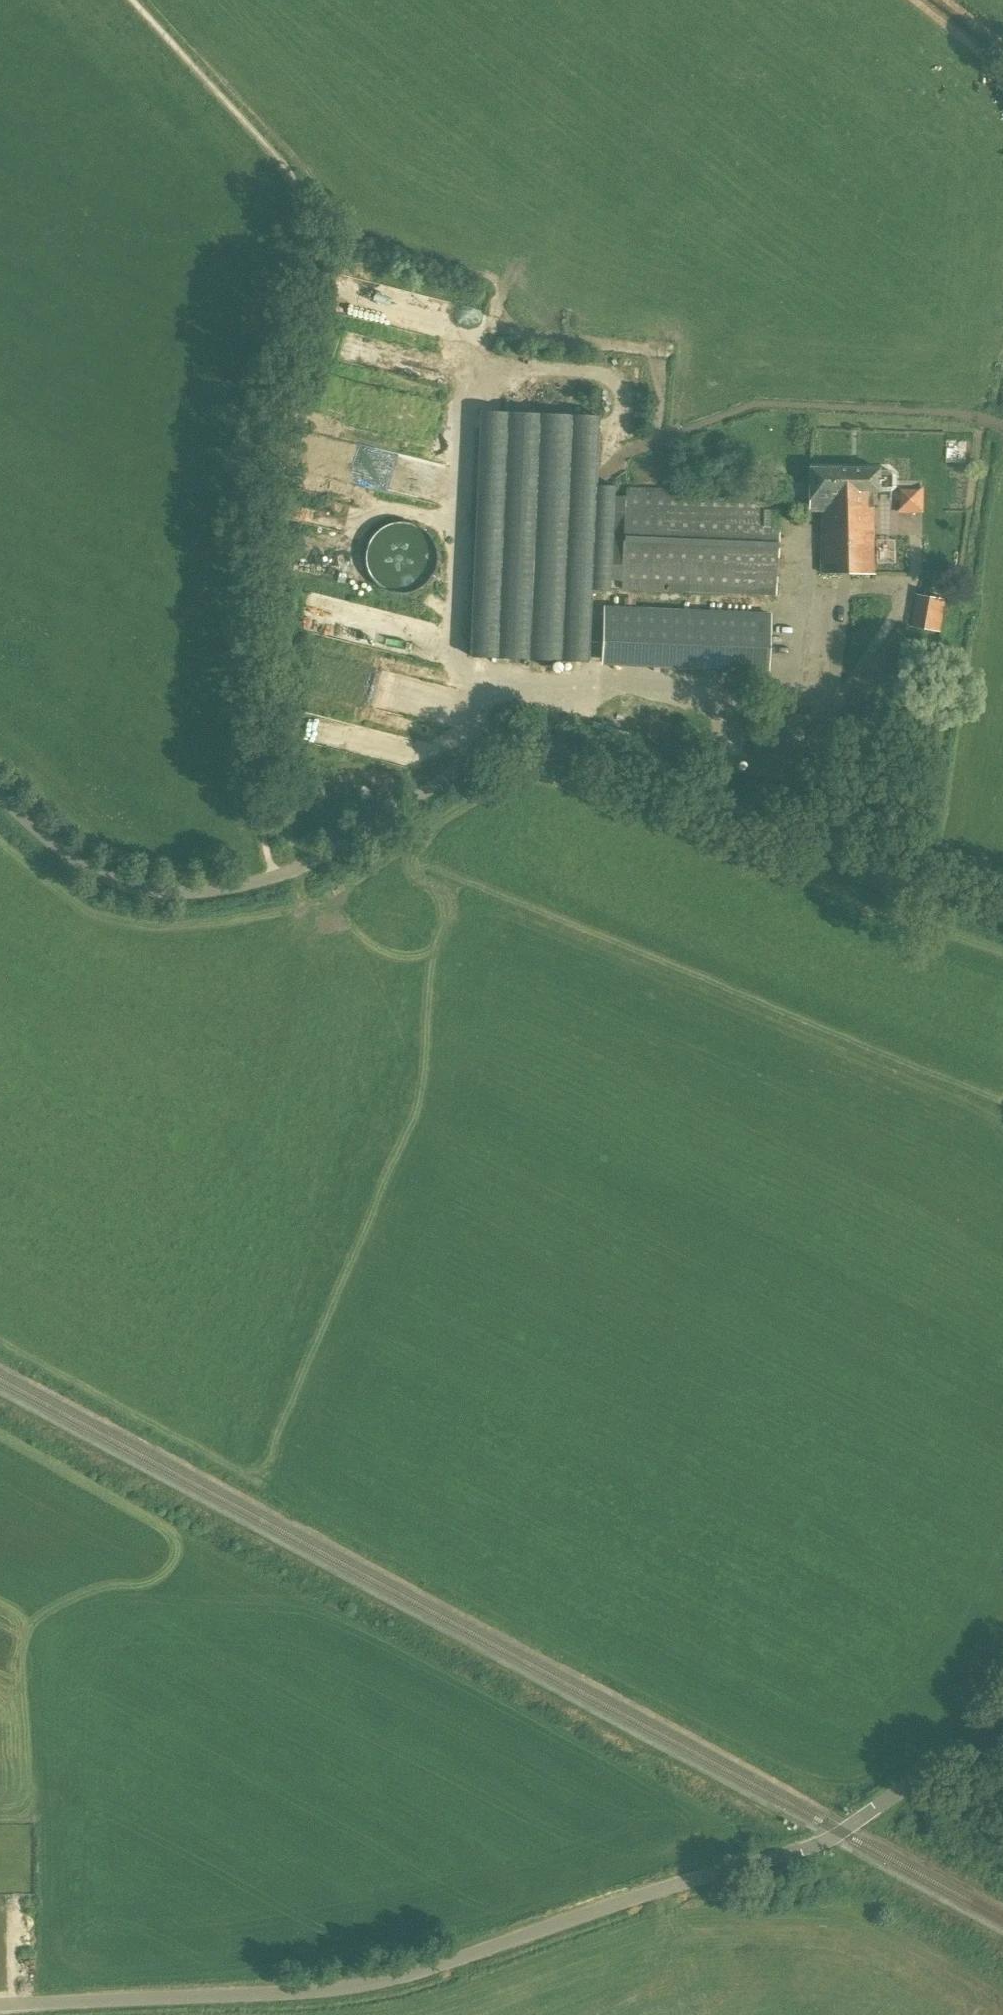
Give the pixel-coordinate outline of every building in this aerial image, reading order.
[(890,491),(894,487),(894,475),(891,472),(878,472),(878,469),(809,469),(809,510),(821,510),(821,573),(872,573),(872,499),(870,499),(870,491),(878,491),(890,491)] [(775,595),(779,495),(613,488),(608,590),(775,595)] [(922,513),(923,490),(899,489),(898,512),(922,513)] [(393,594),(400,594),(406,594),(412,592),(417,590),(422,587),(427,583),(431,578),(434,573),(436,567),(437,561),(437,555),(436,549),(434,544),(431,538),(428,534),(423,529),(418,526),(413,524),(407,522),(401,521),(395,522),(389,523),(383,526),(378,530),(373,534),(369,539),(367,545),(365,551),(364,557),(365,563),(366,570),(369,575),(372,581),(377,585),(382,589),(387,592),(393,594)] [(940,631),(946,599),(916,594),(911,626),(940,631)] [(766,670),(769,614),(603,606),(601,662),(766,670)]
